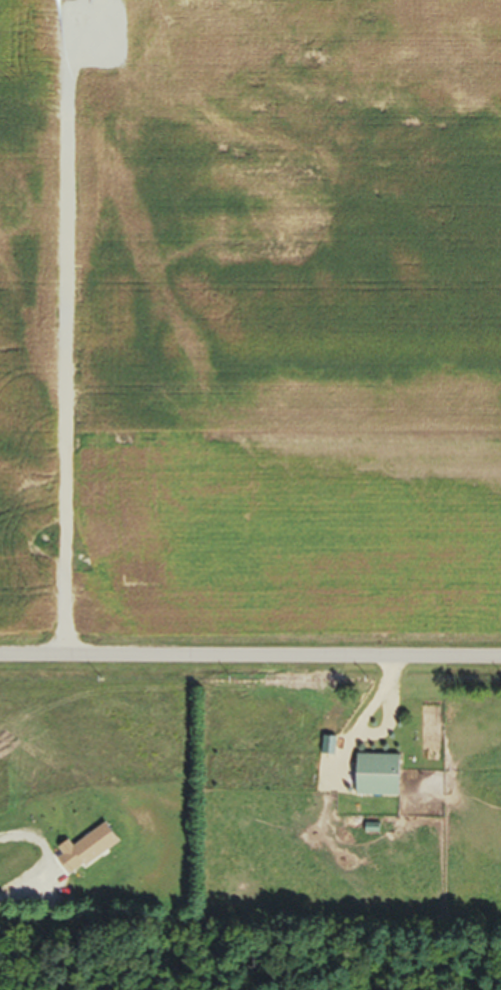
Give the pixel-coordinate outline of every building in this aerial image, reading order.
[(394,761),(347,761),(347,802),(394,802),(394,761)]
